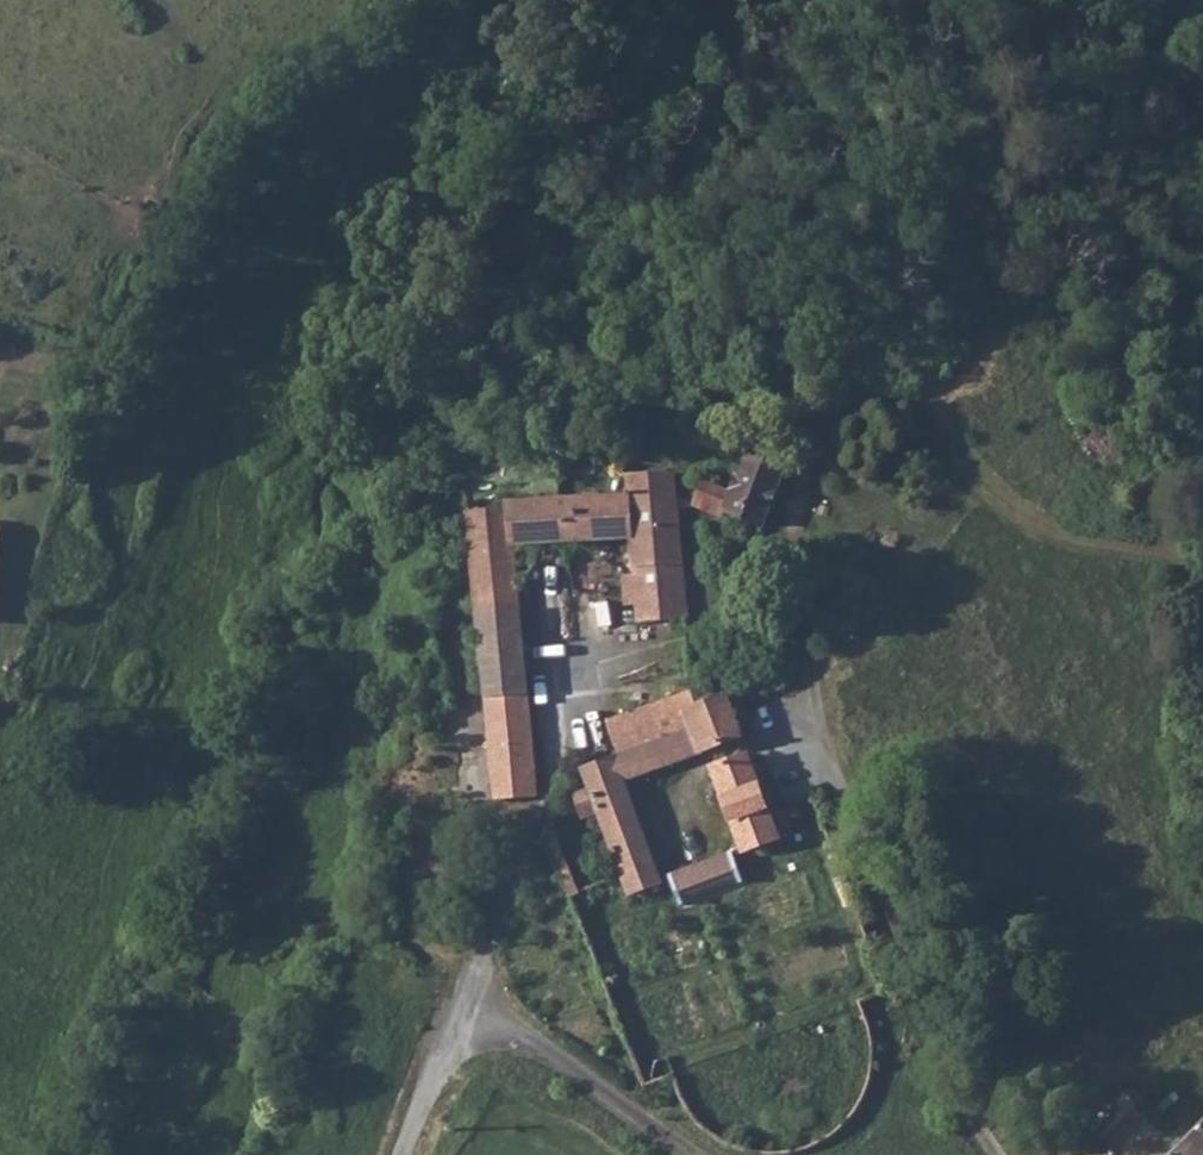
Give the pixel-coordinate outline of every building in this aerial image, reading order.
[(747,455),(732,492),(704,481),(696,501),(763,527),(785,471),(747,455)] [(674,474),(629,477),(630,496),(508,505),(509,514),(469,517),(487,698),(496,802),(540,797),(518,549),(634,537),(637,574),(623,576),(626,608),(640,606),(642,622),(688,618),(674,474)] [(692,688),(609,722),(622,755),(706,722),(700,706),(692,688)] [(621,867),(652,854),(625,781),(742,736),(727,696),(700,706),(706,722),(622,755),(586,770),(594,791),(604,820),(621,867)] [(715,768),(744,851),(782,837),(750,755),(715,768)] [(575,898),(585,894),(561,831),(581,823),(588,826),(604,820),(594,791),(577,798),(552,841),(575,898)] [(745,882),(733,851),(671,875),(682,905),(745,882)] [(662,882),(652,854),(621,867),(626,879),(631,893),(662,882)] [(840,892),(846,906),(859,900),(852,886),(840,892)] [(1183,1154),(1202,1154),(1202,1135),(1183,1154)]
